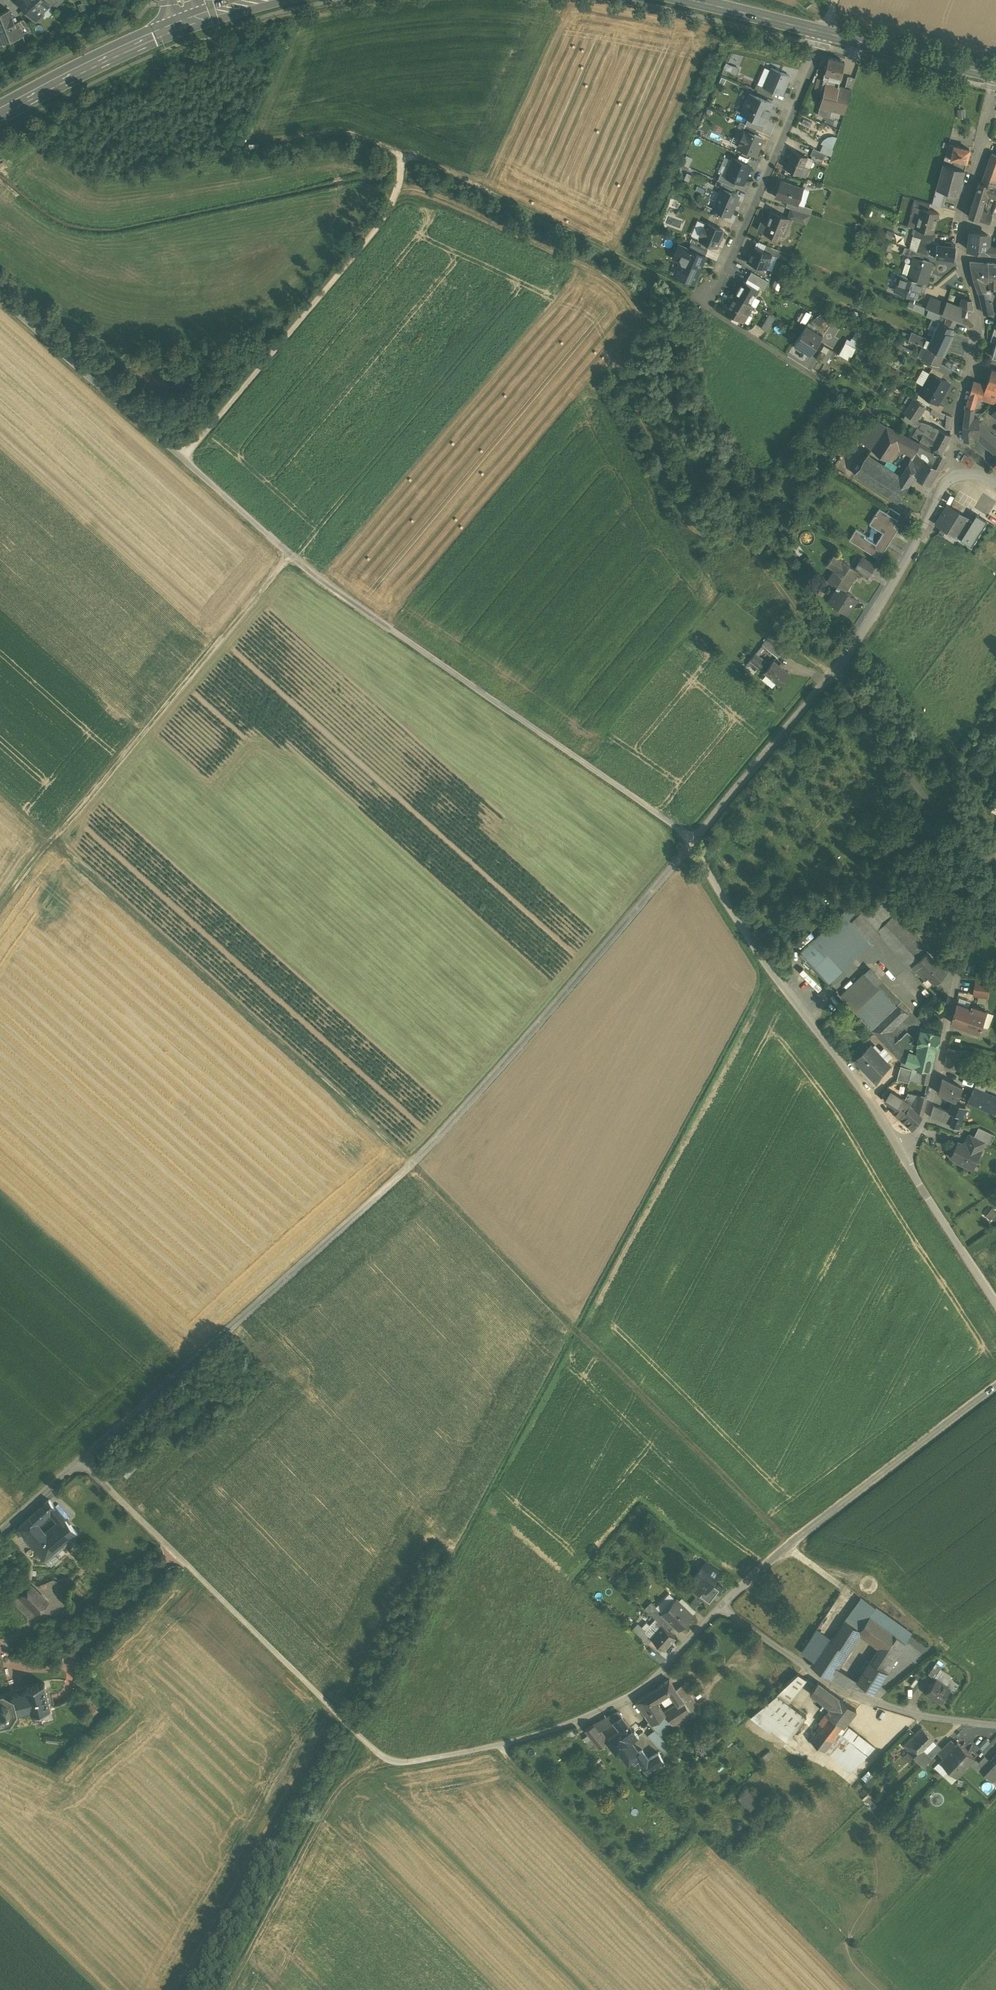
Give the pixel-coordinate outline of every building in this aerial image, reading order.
[(18,0),(37,20),(43,14),(43,10),(49,5),(49,4),(45,0),(18,0)] [(57,0),(51,7),(53,10),(63,0),(57,0)] [(0,13),(0,36),(2,40),(2,41),(23,32),(21,26),(20,27),(17,21),(16,22),(13,14),(11,15),(9,9),(0,13)] [(24,18),(17,21),(20,27),(21,26),(23,32),(31,29),(24,18)] [(844,61),(828,57),(824,72),(840,76),(844,61)] [(736,74),(739,67),(727,62),(723,69),(736,74)] [(772,67),(764,86),(774,90),(782,94),(790,75),(772,67)] [(840,76),(824,72),(822,81),(838,86),(840,76)] [(855,78),(847,76),(845,87),(851,89),(855,78)] [(838,86),(822,81),(819,94),(822,95),(820,105),(832,109),(844,112),(851,89),(838,86)] [(757,83),(755,88),(771,95),(774,90),(764,86),(757,83)] [(748,116),(763,122),(764,122),(766,115),(768,116),(771,110),(769,109),(772,102),(750,93),(741,113),(748,116)] [(832,109),(820,105),(818,113),(829,116),(832,109)] [(748,116),(745,123),(762,130),(765,122),(764,122),(763,122),(748,116)] [(745,130),(754,133),(757,128),(740,121),(738,126),(745,130)] [(738,146),(756,154),(763,137),(754,133),(745,130),(738,146)] [(954,145),(948,143),(945,156),(951,158),(954,145)] [(833,148),(823,144),(820,150),(826,152),(826,153),(831,155),(833,148)] [(969,149),(954,145),(951,158),(955,159),(966,161),(969,149)] [(820,150),(815,148),(813,154),(823,159),(826,153),(826,152),(820,150)] [(806,155),(794,150),(786,167),(805,176),(809,167),(813,158),(806,155)] [(951,158),(945,156),(943,163),(953,166),(955,159),(951,158)] [(737,180),(742,182),(744,178),(746,178),(749,171),(748,170),(750,164),(733,157),(726,174),(725,175),(737,180)] [(987,184),(995,187),(995,157),(987,184)] [(966,161),(955,159),(953,166),(964,170),(966,161)] [(953,166),(943,163),(936,188),(946,191),(958,194),(965,170),(953,166)] [(726,174),(721,172),(718,179),(734,186),(737,180),(725,175),(726,174)] [(718,179),(717,178),(715,184),(723,187),(731,191),(734,186),(718,179)] [(802,187),(781,180),(776,195),(789,200),(797,203),(797,202),(795,201),(799,190),(801,190),(802,187)] [(979,181),(974,196),(984,199),(986,192),(995,195),(995,187),(987,184),(979,181)] [(730,214),(738,194),(733,192),(731,191),(723,187),(714,207),(730,214)] [(809,189),(802,187),(801,190),(797,202),(800,203),(804,204),(809,189)] [(946,191),(936,188),(931,203),(942,206),(946,191)] [(974,196),(968,215),(989,222),(993,210),(986,209),(981,207),(984,199),(974,196)] [(930,202),(917,198),(915,205),(921,207),(928,209),(930,202)] [(797,203),(789,200),(787,205),(794,208),(798,209),(800,203),(797,202),(797,203)] [(995,202),(989,200),(986,209),(993,210),(995,202)] [(804,204),(800,203),(798,209),(804,211),(810,213),(812,207),(804,204)] [(913,205),(908,225),(915,227),(921,207),(915,205),(915,206),(913,205)] [(928,209),(921,207),(915,227),(932,232),(938,212),(928,209)] [(798,209),(794,208),(791,214),(802,218),(804,211),(798,209)] [(791,217),(772,209),(767,222),(762,220),(758,229),(774,235),(776,232),(784,235),(791,217)] [(810,213),(804,211),(802,218),(807,220),(810,213)] [(702,234),(700,239),(709,243),(716,246),(723,230),(707,222),(705,228),(703,227),(701,233),(702,234)] [(932,232),(915,227),(913,235),(921,237),(933,241),(936,233),(932,232)] [(974,232),(969,235),(968,249),(995,253),(995,247),(988,244),(989,236),(987,234),(974,232)] [(692,235),(690,241),(691,241),(707,248),(709,243),(700,239),(692,235)] [(933,241),(921,237),(916,250),(924,252),(935,256),(954,259),(955,247),(955,244),(945,242),(945,246),(941,245),(937,244),(938,242),(933,241)] [(888,239),(885,238),(883,245),(891,248),(893,241),(888,239)] [(765,243),(757,240),(755,246),(763,249),(765,243)] [(691,241),(688,248),(705,255),(708,248),(707,248),(691,241)] [(779,249),(765,243),(763,249),(771,252),(770,253),(777,255),(778,253),(779,249)] [(705,255),(688,248),(679,244),(674,255),(680,258),(681,262),(676,275),(694,282),(705,255)] [(755,246),(754,245),(748,260),(765,267),(770,253),(771,252),(763,249),(755,246)] [(904,245),(902,252),(908,254),(910,248),(904,245)] [(916,250),(910,248),(908,254),(913,256),(914,256),(922,258),(924,252),(916,250)] [(793,254),(779,249),(778,253),(792,258),(793,254)] [(777,255),(770,253),(765,267),(771,269),(777,255)] [(922,258),(914,256),(913,256),(911,263),(907,275),(923,281),(926,281),(932,262),(922,258)] [(905,261),(902,273),(901,273),(907,275),(911,263),(905,261)] [(987,263),(969,261),(973,278),(975,284),(983,283),(982,280),(982,277),(987,277),(987,263)] [(987,262),(987,263),(987,277),(990,277),(995,277),(995,263),(987,262)] [(768,280),(751,270),(747,278),(759,286),(764,288),(768,280)] [(901,273),(896,288),(906,292),(916,295),(918,288),(920,289),(923,281),(907,275),(901,273)] [(759,286),(747,278),(745,281),(758,288),(759,286)] [(745,281),(743,280),(735,294),(750,302),(758,288),(745,281)] [(983,283),(975,284),(978,291),(985,290),(985,288),(983,283)] [(985,290),(978,291),(981,299),(981,300),(991,299),(990,290),(985,290)] [(750,302),(735,294),(726,310),(743,320),(753,304),(750,302)] [(937,299),(930,296),(926,306),(928,307),(940,312),(941,313),(942,312),(945,302),(937,299)] [(972,300),(962,297),(959,309),(952,306),(948,314),(957,318),(973,324),(973,309),(972,300)] [(981,300),(984,313),(989,313),(995,318),(995,314),(995,313),(993,311),(991,299),(981,300)] [(926,306),(909,300),(908,304),(913,305),(912,307),(926,313),(928,307),(926,306)] [(953,303),(946,300),(945,302),(942,312),(947,314),(948,314),(952,306),(953,303)] [(940,312),(928,307),(926,313),(936,317),(937,318),(939,314),(940,312)] [(775,317),(769,313),(761,327),(767,330),(775,317)] [(815,325),(825,321),(822,314),(813,317),(815,325)] [(948,314),(947,314),(946,317),(944,322),(953,327),(957,318),(948,314)] [(936,317),(931,328),(935,330),(939,320),(937,318),(936,317)] [(944,322),(939,320),(935,330),(932,335),(928,345),(943,353),(944,353),(947,347),(946,347),(951,338),(953,333),(951,332),(953,327),(944,322)] [(823,334),(807,324),(794,343),(810,353),(823,334)] [(928,338),(911,331),(910,334),(909,338),(927,346),(928,345),(932,335),(930,334),(928,338)] [(850,345),(845,342),(838,353),(849,360),(855,348),(850,345)] [(830,348),(824,344),(821,350),(821,351),(826,353),(830,348)] [(943,353),(928,345),(927,346),(922,357),(934,362),(938,363),(939,362),(943,353)] [(836,351),(830,348),(826,353),(830,356),(832,357),(836,351)] [(826,353),(821,351),(817,358),(821,360),(825,363),(830,356),(826,353)] [(951,368),(939,362),(938,363),(934,362),(932,366),(943,372),(948,375),(951,368)] [(932,366),(929,372),(930,373),(931,372),(940,378),(943,372),(932,366)] [(991,368),(986,385),(986,386),(995,389),(995,370),(991,368)] [(940,378),(931,372),(930,373),(919,393),(932,400),(938,403),(949,383),(940,378)] [(973,381),(970,393),(977,395),(994,402),(995,400),(995,389),(986,386),(986,385),(973,381)] [(977,395),(970,393),(968,400),(971,401),(971,400),(976,401),(977,395)] [(913,399),(908,395),(904,401),(909,405),(913,399)] [(877,402),(868,397),(865,401),(874,407),(877,402)] [(913,399),(909,405),(904,412),(907,414),(916,420),(916,419),(924,406),(913,399)] [(938,403),(932,400),(929,405),(932,407),(936,409),(940,412),(940,411),(944,406),(938,403)] [(971,400),(971,401),(968,400),(966,407),(973,408),(976,401),(971,400)] [(973,408),(966,407),(963,426),(964,440),(973,440),(973,436),(978,436),(979,436),(979,424),(979,417),(972,417),(973,408)] [(946,414),(940,411),(940,412),(936,409),(934,414),(945,419),(946,414)] [(922,421),(916,419),(916,420),(907,414),(903,419),(918,428),(922,421)] [(920,442),(875,418),(860,441),(888,459),(898,444),(906,448),(914,452),(915,448),(916,447),(920,442)] [(934,426),(929,424),(922,421),(918,428),(914,436),(919,439),(923,433),(925,431),(930,434),(934,426)] [(995,438),(979,424),(979,436),(978,436),(978,438),(988,447),(995,438)] [(934,426),(930,434),(925,431),(923,433),(933,439),(939,428),(934,426)] [(951,434),(939,428),(933,439),(923,433),(919,439),(942,452),(951,434)] [(930,448),(920,442),(916,447),(918,448),(925,451),(926,450),(928,451),(930,448)] [(946,456),(933,449),(929,456),(931,457),(929,461),(939,468),(946,456)] [(899,475),(867,454),(854,473),(887,494),(898,478),(899,475)] [(973,461),(964,454),(961,460),(969,466),(973,461)] [(929,461),(924,458),(919,466),(914,474),(915,474),(929,484),(939,468),(929,461)] [(919,466),(910,460),(905,468),(914,474),(919,466)] [(899,475),(898,478),(908,485),(915,474),(914,474),(905,468),(899,475)] [(908,485),(898,478),(887,494),(898,501),(908,485)] [(958,512),(948,505),(936,523),(942,527),(946,530),(956,536),(956,535),(967,518),(968,517),(967,516),(967,517),(959,512),(959,511),(958,512)] [(900,514),(890,507),(887,512),(897,519),(900,514)] [(883,532),(876,543),(864,536),(865,535),(856,529),(849,539),(879,558),(898,528),(894,525),(898,520),(897,519),(887,512),(879,508),(869,524),(883,532)] [(967,518),(956,535),(961,538),(961,539),(971,546),(987,520),(976,514),(972,521),(967,518)] [(946,530),(942,527),(938,533),(942,536),(946,530)] [(855,569),(833,555),(827,564),(839,572),(832,583),(836,586),(844,591),(858,571),(855,569)] [(862,557),(855,569),(858,571),(867,577),(875,565),(862,557)] [(844,591),(836,586),(835,587),(837,589),(833,595),(834,599),(839,602),(837,606),(847,612),(856,598),(844,591)] [(782,651),(767,639),(762,645),(776,657),(782,651)] [(770,664),(756,652),(750,659),(750,660),(758,666),(764,671),(770,664)] [(758,666),(750,660),(748,663),(755,669),(758,666)] [(789,673),(774,660),(770,664),(764,671),(780,684),(789,673)] [(922,940),(898,913),(900,911),(896,908),(894,909),(879,893),(862,910),(860,907),(856,911),(850,905),(834,920),(841,929),(807,961),(824,979),(877,930),(910,966),(912,964),(926,950),(919,943),(922,940)] [(834,920),(799,952),(807,961),(841,929),(834,920)] [(926,950),(912,964),(916,969),(925,978),(928,976),(934,983),(946,972),(926,950)] [(897,1004),(865,972),(840,995),(871,1028),(897,1004)] [(990,983),(977,981),(975,994),(987,996),(990,983)] [(908,1050),(889,1029),(907,1012),(897,1004),(871,1028),(901,1059),(902,1060),(908,1062),(913,1063),(915,1052),(908,1050)] [(986,1011),(973,1006),(971,1009),(957,1004),(952,1023),(978,1032),(980,1028),(981,1028),(982,1026),(981,1026),(986,1011)] [(993,1014),(986,1011),(981,1026),(988,1028),(993,1014)] [(914,1037),(909,1031),(917,1023),(907,1012),(889,1029),(908,1050),(915,1052),(919,1037),(914,1037)] [(940,1032),(921,1027),(919,1037),(915,1052),(913,1063),(918,1065),(919,1065),(924,1067),(931,1069),(940,1032)] [(890,1065),(871,1044),(854,1059),(874,1080),(890,1065)] [(963,1050),(949,1046),(945,1065),(959,1068),(963,1050)] [(972,1052),(963,1050),(959,1068),(966,1070),(970,1060),(972,1052)] [(913,1063),(908,1062),(906,1067),(912,1069),(909,1079),(928,1084),(931,1069),(924,1067),(922,1074),(916,1073),(918,1065),(913,1063)] [(906,1067),(901,1065),(897,1078),(908,1082),(909,1079),(912,1069),(906,1067)] [(963,1087),(942,1077),(938,1092),(956,1101),(963,1087)] [(976,1086),(995,1096),(995,1088),(978,1082),(976,1086)] [(973,1091),(987,1097),(995,1101),(995,1096),(976,1086),(973,1091)] [(902,1098),(891,1091),(885,1100),(895,1107),(902,1098)] [(987,1097),(973,1091),(969,1101),(983,1107),(987,1097)] [(917,1095),(908,1093),(904,1099),(910,1103),(917,1095)] [(927,1097),(920,1096),(918,1105),(923,1111),(927,1097)] [(987,1097),(983,1107),(992,1112),(995,1102),(995,1101),(987,1097)] [(895,1107),(893,1111),(900,1118),(909,1105),(910,1103),(904,1099),(902,1098),(895,1107)] [(964,1106),(952,1101),(948,1110),(934,1104),(930,1117),(951,1125),(955,1114),(961,1116),(964,1106)] [(916,1111),(909,1105),(900,1118),(913,1129),(922,1117),(916,1111)] [(961,1116),(955,1114),(951,1125),(957,1127),(961,1116)] [(994,1134),(979,1127),(974,1136),(990,1143),(994,1134)] [(974,1136),(970,1133),(969,1134),(965,1143),(980,1150),(985,1141),(974,1136)] [(980,1150),(965,1143),(961,1144),(957,1142),(951,1156),(957,1159),(957,1161),(968,1167),(971,1161),(974,1163),(980,1150)] [(990,1220),(995,1213),(992,1209),(986,1216),(990,1220)] [(42,1531),(37,1535),(41,1541),(36,1547),(46,1559),(78,1533),(49,1499),(44,1503),(50,1510),(57,1519),(42,1531)] [(44,1503),(39,1508),(45,1515),(50,1510),(44,1503)] [(39,1508),(19,1527),(36,1547),(41,1541),(37,1535),(42,1531),(36,1523),(45,1515),(39,1508)] [(706,1562),(692,1580),(704,1589),(706,1590),(711,1583),(720,1572),(706,1562)] [(704,1589),(692,1580),(688,1586),(700,1595),(704,1589)] [(719,1589),(711,1583),(706,1590),(704,1589),(700,1595),(709,1602),(719,1589)] [(48,1601),(31,1584),(15,1599),(33,1616),(36,1613),(48,1601)] [(832,1640),(828,1637),(814,1659),(812,1664),(827,1674),(846,1686),(857,1681),(857,1680),(857,1679),(840,1668),(839,1669),(835,1667),(859,1629),(886,1649),(876,1664),(886,1670),(911,1631),(861,1594),(832,1640)] [(690,1605),(698,1608),(701,1599),(693,1596),(690,1605)] [(664,1613),(663,1613),(675,1625),(678,1628),(692,1614),(676,1599),(664,1613)] [(675,1625),(663,1613),(664,1613),(658,1607),(651,1614),(662,1624),(669,1631),(675,1625)] [(669,1631),(662,1624),(651,1637),(664,1649),(676,1636),(669,1631)] [(817,1628),(802,1650),(814,1659),(828,1637),(817,1628)] [(857,1679),(857,1680),(857,1681),(874,1691),(887,1671),(876,1664),(870,1660),(857,1679)] [(934,1663),(927,1674),(933,1678),(940,1667),(934,1663)] [(826,1712),(820,1720),(808,1712),(806,1715),(788,1702),(806,1678),(798,1673),(751,1717),(769,1730),(770,1728),(787,1741),(798,1725),(811,1734),(807,1738),(851,1771),(875,1746),(845,1724),(844,1726),(826,1712)] [(946,1686),(935,1678),(924,1693),(932,1698),(933,1697),(939,1701),(949,1689),(949,1688),(946,1686)] [(669,1679),(660,1685),(665,1692),(668,1690),(678,1705),(665,1713),(674,1726),(692,1713),(669,1679)] [(951,1679),(946,1686),(949,1688),(949,1689),(952,1691),(958,1683),(951,1679)] [(856,1709),(818,1681),(810,1692),(830,1707),(826,1712),(844,1726),(845,1724),(856,1709)] [(45,1682),(26,1687),(31,1708),(32,1712),(51,1707),(45,1682)] [(665,1692),(660,1685),(654,1689),(658,1696),(665,1692)] [(654,1689),(636,1701),(649,1721),(657,1715),(659,1718),(664,1715),(654,1700),(658,1696),(654,1689)] [(27,1690),(12,1694),(12,1698),(11,1699),(14,1708),(15,1708),(16,1712),(31,1708),(27,1690)] [(0,1695),(0,1718),(1,1718),(8,1716),(9,1715),(14,1708),(11,1699),(4,1695),(4,1694),(3,1694),(3,1695),(0,1695)] [(618,1711),(586,1728),(589,1732),(596,1741),(599,1746),(606,1740),(597,1728),(614,1720),(621,1715),(618,1711)] [(664,1715),(659,1718),(657,1715),(649,1721),(660,1733),(666,1730),(674,1726),(665,1713),(664,1715)] [(621,1715),(614,1720),(619,1726),(626,1721),(621,1715)] [(635,1718),(628,1723),(626,1721),(619,1726),(621,1729),(630,1741),(644,1730),(635,1718)] [(910,1727),(898,1740),(903,1745),(914,1731),(910,1727)] [(922,1727),(907,1741),(911,1746),(915,1742),(921,1748),(932,1738),(922,1727)] [(621,1729),(608,1738),(618,1750),(630,1741),(621,1729)] [(671,1748),(654,1729),(650,1734),(661,1747),(661,1748),(666,1753),(668,1752),(671,1748)] [(660,1733),(659,1733),(667,1742),(672,1739),(666,1730),(660,1733)] [(596,1741),(589,1732),(584,1737),(591,1745),(596,1741)] [(618,1750),(608,1738),(606,1740),(615,1752),(618,1750)] [(941,1748),(937,1752),(943,1757),(955,1744),(950,1739),(941,1748)] [(630,1741),(618,1750),(627,1762),(631,1758),(636,1755),(639,1752),(630,1741)] [(915,1742),(911,1746),(907,1741),(903,1745),(923,1766),(930,1759),(925,1754),(920,1749),(921,1748),(915,1742)] [(943,1757),(939,1761),(948,1769),(966,1750),(957,1742),(943,1757)] [(936,1743),(928,1751),(933,1756),(937,1752),(941,1748),(936,1743)] [(685,1761),(671,1748),(668,1752),(681,1765),(685,1761)] [(658,1753),(648,1759),(642,1750),(639,1752),(636,1755),(639,1758),(648,1773),(664,1763),(658,1753)] [(966,1750),(948,1769),(957,1777),(975,1758),(966,1750)] [(910,1759),(906,1754),(901,1758),(905,1763),(910,1759)] [(982,1770),(992,1779),(995,1775),(995,1755),(990,1761),(990,1762),(982,1770)] [(984,1756),(976,1765),(982,1770),(990,1762),(990,1761),(984,1756)] [(758,1801),(746,1789),(741,1795),(745,1799),(748,1802),(753,1807),(758,1801)] [(745,1799),(737,1807),(740,1811),(748,1802),(745,1799)]
